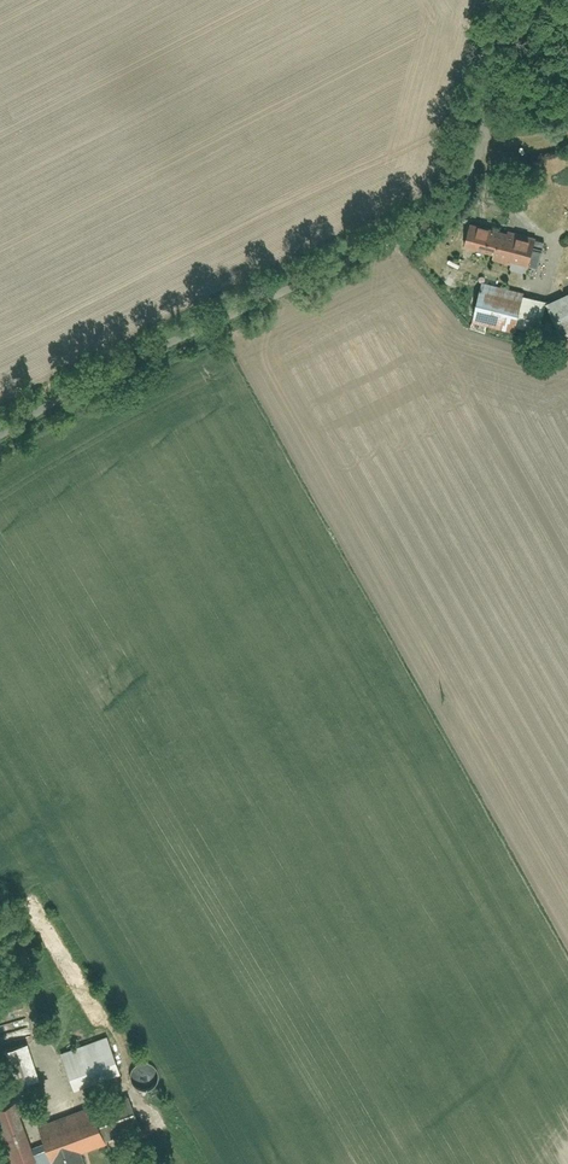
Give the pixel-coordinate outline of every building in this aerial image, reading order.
[(480,218),(470,248),(514,263),(512,271),(529,277),(532,268),(534,269),(544,238),(480,218)] [(486,284),(474,324),(518,337),(520,329),(529,297),(486,284)] [(520,329),(542,336),(552,304),(529,297),(520,329)] [(567,336),(567,299),(554,306),(567,336)] [(107,1029),(58,1049),(72,1086),(122,1068),(107,1029)] [(44,1079),(32,1043),(0,1054),(12,1090),(44,1079)] [(93,1102),(39,1121),(48,1146),(40,1149),(21,1093),(0,1100),(0,1133),(11,1163),(89,1163),(85,1154),(109,1146),(108,1142),(143,1130),(132,1100),(96,1112),(93,1102)]
